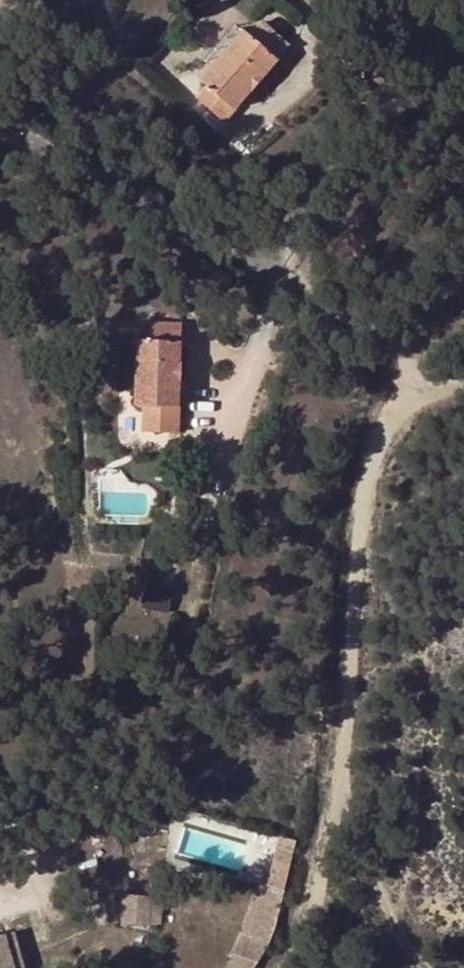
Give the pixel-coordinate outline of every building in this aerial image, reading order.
[(245,33),(214,69),(203,81),(209,86),(198,98),(225,121),(243,100),(245,102),(248,98),(242,93),(248,87),(254,91),(266,78),(264,76),(289,46),(263,24),(250,38),(245,33)] [(205,60),(214,69),(245,33),(235,25),(205,60)] [(248,98),(254,91),(248,87),(242,93),(248,98)] [(138,343),(136,389),(136,406),(144,406),(144,423),(179,423),(180,395),(182,395),(182,392),(175,391),(175,383),(183,383),(183,365),(181,365),(183,326),(148,325),(147,342),(138,343)] [(124,389),(136,389),(138,343),(126,342),(124,389)] [(191,493),(176,492),(175,502),(189,504),(191,493)] [(148,607),(175,611),(178,590),(151,586),(148,607)] [(279,836),(266,885),(259,883),(241,933),(221,967),(222,967),(253,967),(268,946),(275,929),(288,872),(296,841),(279,836)] [(123,897),(121,925),(148,926),(148,923),(149,903),(149,898),(123,897)] [(160,904),(149,903),(148,923),(160,924),(160,904)] [(5,936),(14,967),(23,967),(14,933),(5,936)] [(5,936),(0,937),(0,967),(14,967),(5,936)]
